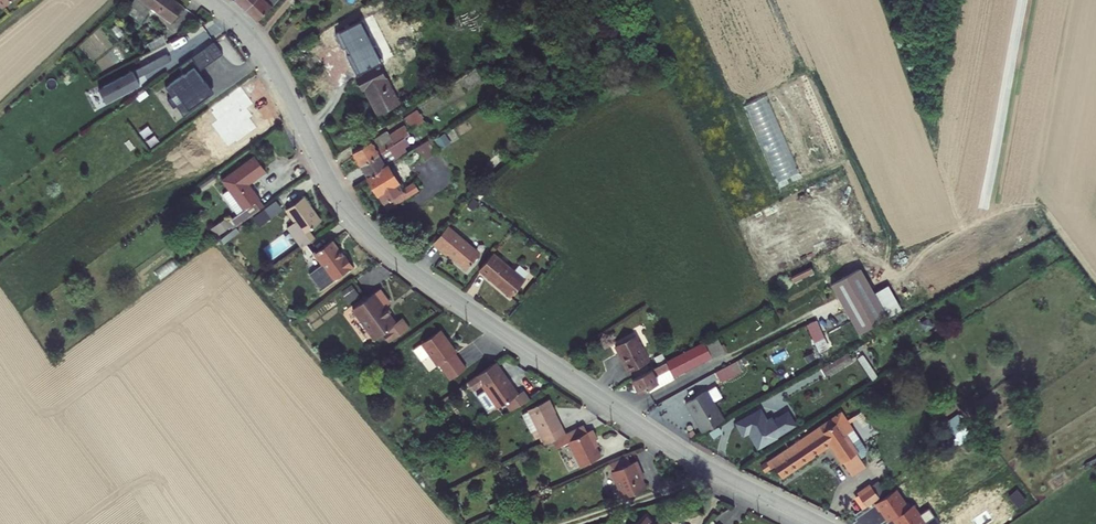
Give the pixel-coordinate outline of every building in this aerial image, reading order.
[(172,0),(138,0),(129,11),(143,20),(152,8),(173,23),(184,9),(172,0)] [(233,1),(244,12),(254,0),(234,0),(233,1)] [(244,12),(254,20),(259,19),(279,0),(254,0),(244,12)] [(145,45),(151,54),(168,44),(163,35),(145,45)] [(215,54),(206,41),(196,47),(205,60),(215,54)] [(205,60),(196,47),(180,58),(185,65),(188,64),(191,69),(205,60)] [(173,61),(169,53),(142,67),(146,75),(173,61)] [(185,65),(180,58),(170,65),(175,72),(156,85),(164,97),(169,93),(174,101),(169,104),(167,105),(174,116),(196,101),(194,99),(201,94),(196,88),(199,86),(185,65)] [(364,75),(355,80),(362,90),(366,88),(382,114),(399,103),(379,69),(374,60),(360,69),(364,75)] [(146,75),(142,67),(135,71),(139,79),(146,75)] [(108,103),(142,85),(135,71),(101,89),(108,103)] [(169,104),(164,97),(159,100),(164,107),(167,105),(169,104)] [(401,121),(408,132),(422,124),(415,113),(401,121)] [(438,135),(442,142),(456,133),(451,126),(438,135)] [(386,134),(352,155),(359,166),(402,139),(400,137),(405,134),(402,128),(388,137),(386,134)] [(402,139),(359,166),(367,180),(388,166),(408,154),(404,149),(409,146),(404,138),(402,139)] [(438,152),(430,140),(417,149),(424,161),(438,152)] [(257,164),(245,148),(212,170),(219,180),(214,184),(228,205),(221,209),(228,218),(257,199),(241,176),(257,164)] [(401,187),(388,166),(367,180),(387,210),(418,190),(413,181),(401,187)] [(297,190),(277,202),(287,217),(281,221),(293,240),(306,232),(300,224),(314,215),(297,190)] [(251,219),(264,210),(259,202),(246,210),(251,219)] [(480,254),(448,227),(432,246),(446,258),(449,255),(467,270),(480,254)] [(337,248),(326,231),(306,245),(315,257),(309,262),(314,269),(314,274),(317,279),(326,273),(326,274),(348,257),(340,246),(337,248)] [(525,280),(492,254),(478,272),(510,298),(525,280)] [(853,262),(824,278),(853,327),(881,311),(853,262)] [(368,288),(337,307),(356,338),(366,333),(371,342),(393,329),(387,319),(380,323),(371,309),(379,303),(368,288)] [(807,337),(816,333),(809,317),(800,321),(807,337)] [(424,351),(430,363),(431,362),(441,379),(458,368),(448,352),(449,351),(435,327),(407,345),(414,356),(424,351)] [(717,335),(668,361),(675,376),(725,349),(717,335)] [(635,336),(615,347),(630,373),(650,361),(635,336)] [(816,367),(843,352),(839,344),(812,360),(816,367)] [(848,355),(862,377),(867,374),(853,352),(848,355)] [(668,361),(634,379),(642,393),(650,390),(652,393),(677,380),(675,376),(668,361)] [(508,393),(489,362),(467,375),(487,407),(497,403),(500,409),(520,400),(514,390),(508,393)] [(732,366),(718,374),(723,382),(737,375),(732,366)] [(698,386),(678,396),(695,428),(705,422),(714,416),(704,397),(713,392),(708,382),(698,387),(698,386)] [(532,427),(539,440),(545,438),(559,432),(542,399),(522,409),(524,413),(515,417),(522,432),(532,427)] [(752,403),(731,416),(738,429),(744,426),(754,442),(769,432),(769,431),(788,419),(781,407),(768,415),(766,412),(759,416),(752,403)] [(488,415),(484,407),(469,414),(473,422),(488,415)] [(843,414),(761,468),(763,473),(775,467),(782,477),(831,445),(859,482),(873,473),(863,461),(847,438),(855,432),(843,414)] [(714,416),(705,422),(710,431),(720,426),(714,416)] [(581,432),(578,424),(559,432),(545,438),(549,445),(561,440),(572,466),(593,458),(585,440),(589,439),(586,430),(581,432)] [(855,432),(847,438),(863,461),(871,455),(855,432)] [(605,462),(608,471),(627,464),(624,455),(605,462)] [(608,471),(605,472),(615,500),(638,493),(632,476),(638,473),(634,462),(627,464),(608,471)] [(870,487),(856,497),(864,507),(877,498),(870,487)] [(662,516),(655,523),(646,514),(636,523),(632,523),(671,523),(662,516)]
